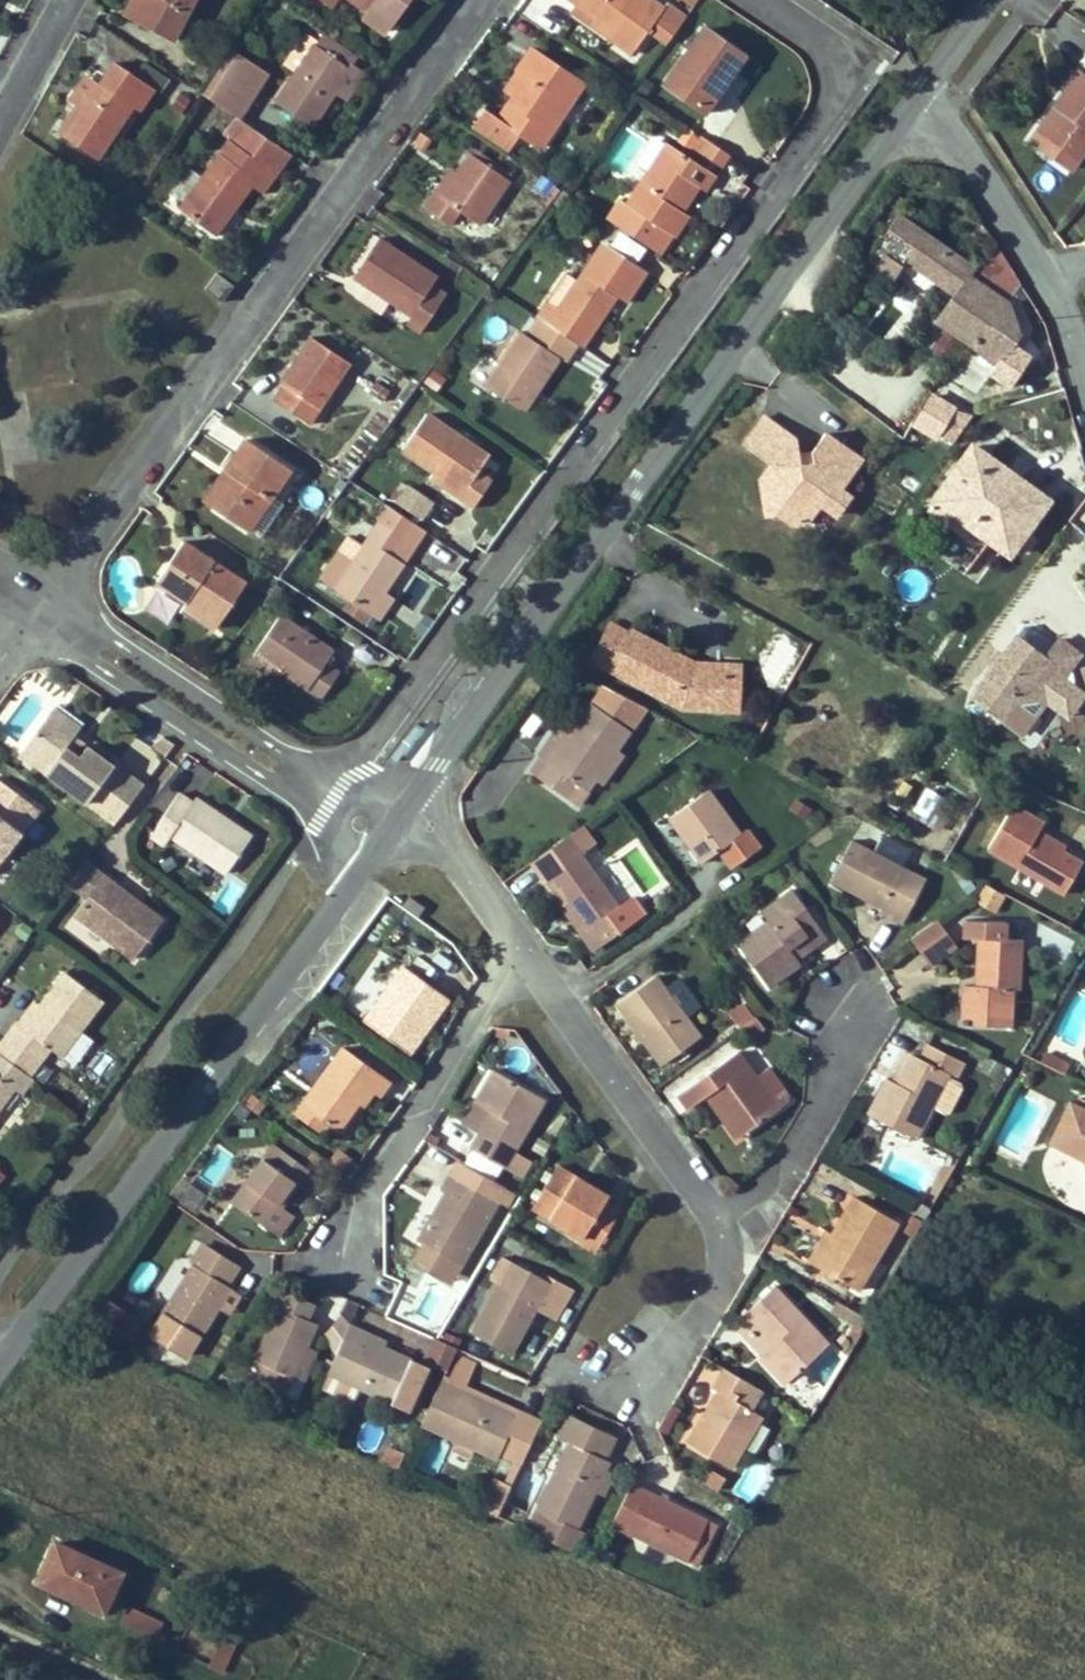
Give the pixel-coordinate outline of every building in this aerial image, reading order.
[(138,19),(148,0),(135,0),(128,14),(138,19)] [(138,19),(176,39),(196,0),(148,0),(138,19)] [(370,11),(377,0),(354,0),(370,11)] [(664,8),(653,0),(576,0),(578,2),(570,12),(608,39),(610,36),(634,53),(652,25),(671,39),(687,17),(667,3),(664,8)] [(666,83),(700,107),(715,87),(724,94),(729,86),(726,84),(746,57),(705,29),(666,83)] [(322,37),(318,44),(352,67),(353,65),(356,60),(322,37)] [(279,101),(313,125),(333,94),(352,67),(318,44),(279,101)] [(518,68),(521,69),(507,88),(516,94),(500,118),(543,146),(586,82),(532,47),(518,68)] [(267,76),(230,51),(203,93),(239,117),(267,76)] [(60,132),(101,159),(112,142),(136,107),(141,110),(156,88),(118,62),(102,84),(95,79),(77,105),(60,132)] [(346,103),(365,74),(353,65),(352,67),(333,94),(346,103)] [(1064,110),(1047,132),(1079,155),(1084,147),(1084,72),(1083,74),(1079,72),(1056,104),(1064,110)] [(77,105),(95,79),(88,74),(70,100),(77,105)] [(709,114),(724,94),(715,87),(700,107),(709,114)] [(1047,132),(1064,110),(1056,104),(1039,126),(1047,132)] [(254,185),(264,193),(293,153),(244,121),(180,207),(217,234),(254,185)] [(718,175),(669,143),(629,203),(677,235),(691,216),(683,209),(689,200),(692,201),(702,186),(708,190),(718,175)] [(476,148),(472,154),(510,179),(515,173),(476,148)] [(437,193),(426,208),(452,226),(461,211),(481,225),(510,179),(472,154),(459,174),(443,196),(437,193)] [(437,193),(443,196),(459,174),(452,169),(437,193)] [(976,346),(1009,299),(972,273),(976,266),(899,212),(868,257),(893,274),(907,255),(957,289),(936,319),(976,346)] [(439,276),(382,237),(355,277),(412,316),(408,322),(423,332),(448,294),(434,284),(439,276)] [(539,317),(585,347),(619,297),(629,302),(649,272),(605,242),(561,307),(550,300),(539,317)] [(234,285),(218,273),(207,289),(223,300),(234,285)] [(1009,299),(1021,329),(1025,336),(1031,323),(1017,291),(1009,299)] [(998,362),(1021,329),(1009,299),(976,346),(998,362)] [(561,357),(523,331),(487,385),(525,411),(561,357)] [(283,383),(288,386),(277,401),(311,423),(352,363),(314,337),(283,383)] [(933,392),(917,419),(936,430),(938,432),(954,404),(933,392)] [(429,414),(404,448),(436,470),(466,491),(481,470),(490,457),(429,414)] [(246,438),(225,469),(234,475),(212,507),(260,538),(284,503),(273,496),(292,468),(246,438)] [(1011,472),(974,444),(934,498),(937,501),(931,508),(966,534),(972,526),(1008,553),(1044,504),(1007,477),(1011,472)] [(811,448),(797,449),(798,458),(812,457),(811,448)] [(774,465),(769,461),(759,477),(760,486),(775,482),(774,465)] [(204,501),(212,507),(234,475),(225,469),(204,501)] [(474,509),(495,480),(481,470),(466,491),(436,470),(431,479),(474,509)] [(1011,472),(1007,477),(1044,504),(1048,499),(1011,472)] [(422,521),(434,501),(407,485),(395,504),(422,521)] [(371,612),(384,592),(426,531),(390,507),(355,562),(343,554),(324,582),(353,601),(371,612)] [(158,581),(188,601),(181,611),(193,619),(197,614),(217,628),(247,583),(184,541),(158,581)] [(384,592),(371,612),(382,619),(395,600),(384,592)] [(371,612),(353,601),(349,608),(366,619),(371,612)] [(282,615),(258,650),(282,666),(279,670),(322,699),(341,671),(328,663),(336,651),(282,615)] [(606,619),(587,655),(657,691),(700,690),(698,651),(671,653),(664,650),(666,646),(627,626),(625,629),(606,619)] [(1045,657),(1016,636),(974,696),(1003,717),(1045,657)] [(698,645),(666,646),(664,650),(671,653),(698,651),(698,645)] [(258,650),(250,662),(274,678),(279,670),(282,666),(258,650)] [(605,682),(570,731),(558,722),(537,753),(542,756),(549,761),(539,775),(576,801),(595,776),(616,746),(647,704),(605,682)] [(1061,684),(1037,718),(1064,736),(1084,705),(1084,701),(1061,684)] [(56,708),(49,717),(76,737),(84,729),(56,708)] [(82,758),(69,748),(76,737),(49,717),(22,753),(118,826),(149,785),(134,774),(129,780),(114,770),(116,767),(90,747),(82,758)] [(616,746),(595,776),(601,781),(623,750),(616,746)] [(539,775),(549,761),(542,756),(533,770),(539,775)] [(43,810),(7,783),(0,792),(0,869),(43,810)] [(747,826),(739,832),(708,789),(671,816),(702,860),(720,848),(730,862),(758,843),(747,826)] [(952,797),(940,791),(924,818),(940,827),(948,815),(943,812),(952,797)] [(258,834),(203,796),(176,835),(232,872),(258,834)] [(1038,828),(1042,822),(1012,805),(987,846),(1065,892),(1083,861),(1062,849),(1035,834),(1038,828)] [(1062,849),(1064,844),(1038,828),(1035,834),(1062,849)] [(542,877),(548,873),(570,905),(587,928),(582,932),(592,946),(643,911),(632,896),(619,905),(569,833),(531,861),(542,877)] [(904,920),(927,877),(853,838),(832,877),(882,904),(880,908),(904,920)] [(140,912),(118,896),(124,889),(90,864),(73,886),(93,901),(80,917),(139,961),(169,922),(146,905),(140,912)] [(975,904),(997,915),(1006,897),(985,886),(975,904)] [(798,958),(827,936),(792,887),(762,909),(768,918),(738,940),(770,985),(801,962),(798,958)] [(146,905),(124,889),(118,896),(140,912),(146,905)] [(409,897),(403,907),(419,917),(426,907),(409,897)] [(582,932),(587,928),(570,905),(565,908),(582,932)] [(1006,920),(966,918),(965,935),(978,936),(977,954),(983,954),(981,984),(975,984),(963,983),(962,1000),(975,1001),(973,1023),(1010,1025),(1012,987),(1018,987),(1021,938),(1019,938),(1019,924),(1006,924),(1006,920)] [(938,920),(911,939),(931,970),(959,951),(938,920)] [(431,1023),(449,998),(405,965),(365,1019),(410,1053),(421,1039),(415,1035),(426,1020),(431,1023)] [(22,1025),(20,1023),(0,1051),(0,1054),(32,1078),(53,1049),(63,1056),(104,1001),(66,974),(42,1007),(26,1028),(22,1025)] [(656,974),(619,1001),(662,1061),(699,1033),(684,1013),(698,1003),(679,977),(665,987),(656,974)] [(973,1023),(975,1001),(962,1000),(960,1022),(973,1023)] [(744,1002),(731,1012),(741,1026),(743,1024),(754,1016),(744,1002)] [(26,1028),(42,1007),(37,1003),(22,1025),(26,1028)] [(754,1016),(743,1024),(751,1035),(764,1025),(756,1015),(754,1016)] [(892,1078),(888,1076),(869,1113),(917,1137),(950,1070),(956,1073),(964,1059),(928,1041),(921,1056),(913,1053),(900,1082),(892,1078)] [(346,1046),(304,1104),(329,1122),(338,1129),(359,1100),(363,1103),(374,1089),(381,1094),(392,1079),(346,1046)] [(739,1049),(681,1091),(691,1105),(708,1093),(720,1109),(726,1104),(745,1131),(788,1100),(788,1090),(770,1066),(758,1075),(739,1049)] [(906,1049),(892,1078),(900,1082),(913,1053),(906,1049)] [(20,1092),(24,1096),(35,1081),(32,1078),(0,1054),(0,1117),(20,1092)] [(504,1166),(544,1097),(494,1067),(475,1098),(492,1108),(470,1145),(504,1166)] [(1073,1103),(1053,1141),(1084,1157),(1084,1098),(1080,1095),(1075,1104),(1073,1103)] [(342,1132),(363,1103),(359,1100),(338,1129),(342,1132)] [(322,1132),(329,1122),(304,1104),(297,1113),(322,1132)] [(745,1131),(726,1104),(720,1109),(739,1135),(745,1131)] [(295,1179),(279,1200),(284,1204),(309,1170),(273,1144),(264,1157),(295,1179)] [(326,1167),(342,1179),(354,1161),(338,1150),(326,1167)] [(462,1159),(497,1180),(499,1174),(466,1154),(462,1159)] [(279,1200),(295,1179),(264,1157),(231,1200),(279,1235),(296,1212),(284,1204),(279,1200)] [(450,1170),(441,1186),(448,1189),(450,1191),(440,1209),(437,1207),(419,1238),(460,1263),(498,1198),(497,1198),(504,1184),(497,1180),(462,1159),(460,1158),(453,1171),(450,1170)] [(609,1192),(559,1163),(534,1204),(584,1234),(591,1223),(607,1233),(622,1208),(605,1197),(609,1192)] [(497,1198),(498,1198),(508,1204),(516,1191),(504,1184),(497,1198)] [(448,1189),(437,1207),(440,1209),(450,1191),(448,1189)] [(834,1235),(839,1239),(822,1267),(859,1288),(899,1220),(857,1196),(834,1235)] [(908,1207),(923,1217),(930,1206),(913,1197),(908,1207)] [(916,1235),(924,1221),(914,1215),(906,1229),(916,1235)] [(607,1233),(591,1223),(584,1234),(581,1240),(597,1250),(607,1233)] [(834,1235),(827,1232),(811,1261),(822,1267),(839,1239),(834,1235)] [(224,1281),(235,1262),(204,1243),(161,1310),(165,1312),(152,1333),(185,1354),(198,1333),(200,1334),(231,1286),(224,1281)] [(498,1280),(504,1283),(515,1261),(502,1255),(491,1276),(498,1280)] [(572,1287),(555,1278),(553,1282),(533,1271),(515,1261),(504,1283),(498,1280),(471,1330),(512,1352),(537,1306),(556,1316),(572,1287)] [(533,1271),(553,1282),(555,1278),(536,1267),(533,1271)] [(775,1283),(746,1311),(775,1343),(764,1353),(761,1356),(785,1381),(829,1340),(775,1283)] [(287,1290),(255,1358),(292,1375),(293,1374),(308,1343),(317,1322),(306,1317),(313,1302),(287,1290)] [(846,1304),(859,1312),(864,1303),(851,1295),(846,1304)] [(864,1325),(868,1317),(859,1312),(846,1304),(840,1316),(862,1329),(864,1325)] [(764,1353),(775,1343),(746,1311),(735,1322),(764,1353)] [(328,1372),(391,1401),(397,1388),(412,1395),(426,1364),(383,1345),(363,1336),(366,1329),(350,1322),(343,1338),(332,1363),(328,1372)] [(316,1347),(312,1354),(332,1363),(343,1338),(323,1329),(316,1347)] [(366,1329),(363,1336),(383,1345),(386,1338),(366,1329)] [(308,1343),(293,1374),(301,1378),(312,1354),(316,1347),(308,1343)] [(761,1413),(741,1401),(751,1382),(724,1366),(713,1386),(718,1389),(688,1439),(731,1464),(761,1413)] [(464,1393),(466,1387),(443,1376),(422,1424),(498,1458),(516,1416),(490,1404),(464,1393)] [(492,1399),(466,1387),(464,1393),(490,1404),(492,1399)] [(412,1395),(397,1388),(391,1401),(406,1408),(412,1395)] [(566,1415),(557,1435),(568,1440),(536,1508),(577,1527),(596,1486),(604,1469),(609,1458),(601,1454),(610,1434),(566,1415)] [(381,1463),(400,1472),(408,1453),(389,1445),(381,1463)] [(515,1457),(505,1478),(513,1481),(522,1461),(515,1457)] [(596,1486),(605,1491),(613,1473),(604,1469),(596,1486)] [(513,1481),(505,1478),(493,1472),(479,1502),(499,1511),(513,1481)] [(698,1563),(717,1523),(632,1481),(623,1499),(611,1523),(698,1563)] [(56,1543),(38,1581),(80,1600),(78,1604),(101,1615),(121,1572),(56,1543)] [(155,1638),(162,1624),(130,1609),(123,1622),(155,1638)] [(223,1672),(235,1646),(223,1640),(210,1666),(223,1672)]
